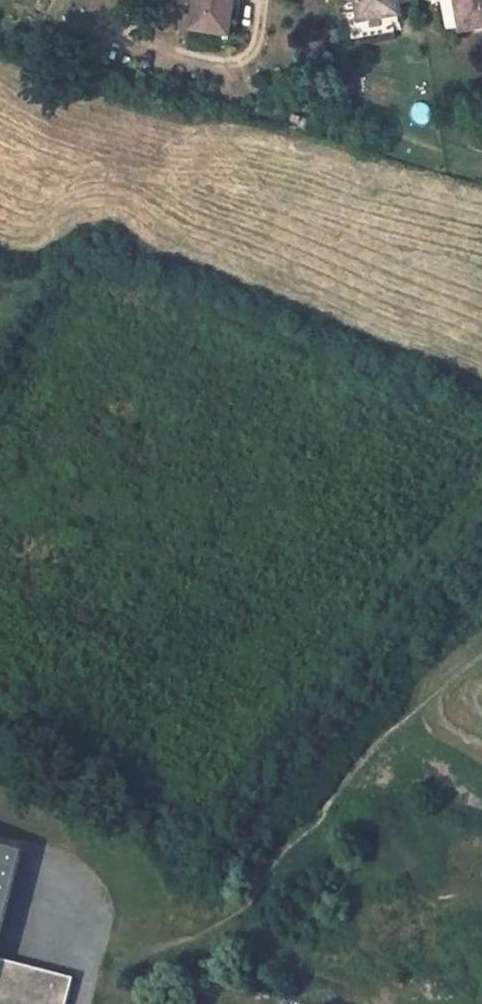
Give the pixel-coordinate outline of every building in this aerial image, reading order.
[(192,28),(228,33),(234,0),(197,0),(192,28)] [(359,19),(385,15),(393,13),(401,12),(399,0),(355,0),(359,19)] [(460,30),(481,26),(481,0),(455,0),(460,30)] [(393,13),(385,15),(388,26),(395,25),(393,13)] [(13,849),(0,846),(0,899),(13,849)] [(72,975),(0,956),(0,1003),(64,1003),(72,975)]
